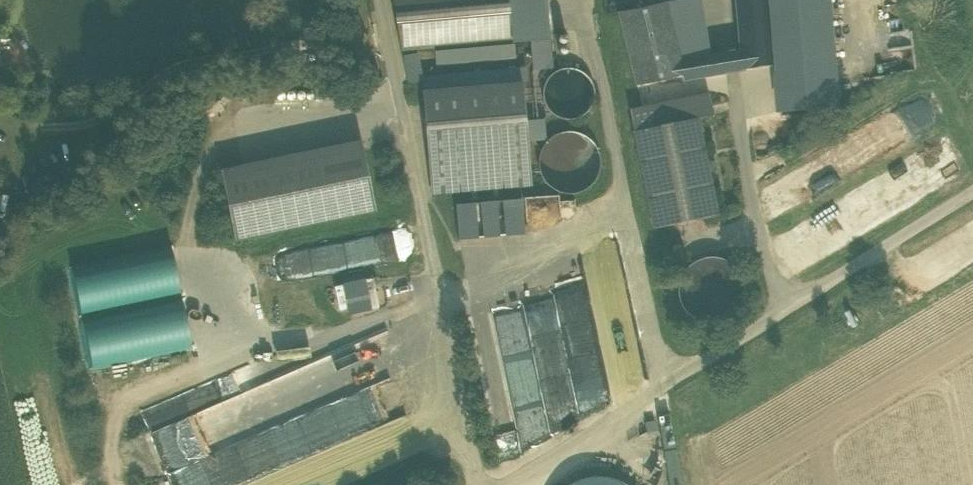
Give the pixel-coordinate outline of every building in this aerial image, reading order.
[(508,0),(393,0),(402,54),(435,51),(513,44),(512,35),(508,0)] [(512,35),(547,32),(544,0),(508,0),(512,35)] [(666,4),(680,60),(702,57),(693,0),(691,0),(666,4)] [(743,70),(772,66),(767,0),(736,0),(741,50),(743,70)] [(772,66),(776,65),(779,111),(839,105),(830,0),(767,0),(772,66)] [(666,4),(665,1),(634,9),(619,12),(636,82),(683,75),(684,80),(726,73),(723,53),(702,57),(680,60),(666,4)] [(538,41),(541,69),(553,68),(551,40),(538,41)] [(541,69),(538,41),(531,41),(533,70),(541,69)] [(513,44),(435,51),(436,64),(515,58),(513,44)] [(741,50),(723,53),(726,73),(743,70),(741,50)] [(421,76),(423,91),(529,82),(527,68),(421,73),(421,76)] [(587,76),(578,70),(566,68),(555,71),(546,79),(542,90),(543,102),(548,112),(558,119),(570,120),(581,117),(590,109),(594,98),(593,86),(587,76)] [(423,92),(432,192),(532,183),(528,142),(526,121),(523,84),(423,92)] [(630,110),(634,131),(697,118),(697,119),(714,115),(709,93),(630,110)] [(718,216),(697,119),(697,118),(634,131),(655,229),(718,216)] [(531,121),(533,142),(546,140),(544,119),(531,121)] [(854,156),(849,159),(854,168),(905,138),(894,121),(849,148),(854,156)] [(593,142),(582,134),(569,131),(557,134),(546,142),(540,154),(538,167),(542,179),(551,189),(563,194),(577,194),(589,188),(597,179),(601,166),(600,153),(593,142)] [(362,143),(314,153),(328,221),(376,211),(362,143)] [(235,241),(328,221),(314,153),(221,172),(235,241)] [(522,199),(502,201),(505,236),(525,234),(522,199)] [(497,201),(481,203),(484,238),(500,237),(497,201)] [(475,203),(455,205),(458,240),(478,239),(475,203)] [(182,298),(172,247),(71,268),(82,318),(182,298)] [(734,267),(724,260),(712,258),(700,259),(690,265),(682,275),(679,286),(679,298),(684,309),(693,317),(704,322),(716,323),(727,319),(737,311),(742,301),(744,289),(741,277),(734,267)] [(373,279),(335,287),(340,312),(348,310),(349,315),(380,309),(373,279)] [(182,299),(82,320),(92,369),(193,349),(182,299)] [(532,307),(502,306),(501,371),(533,371),(534,322),(546,322),(546,302),(532,302),(532,307)] [(173,484),(341,484),(337,474),(342,472),(338,460),(327,464),(321,450),(375,429),(360,390),(399,375),(383,333),(271,376),(265,359),(143,405),(173,484)] [(663,452),(676,450),(669,414),(657,416),(663,452)] [(663,452),(669,484),(682,484),(676,450),(663,452)] [(627,484),(608,477),(587,477),(567,484),(627,484)]
